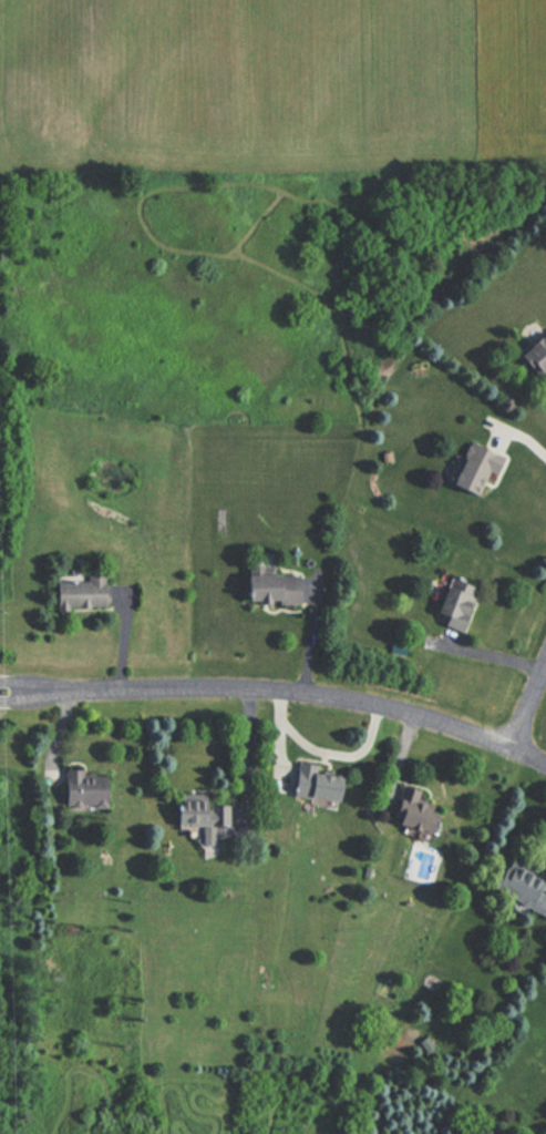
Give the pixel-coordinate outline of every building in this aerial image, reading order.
[(523,340),(523,371),(545,371),(545,340),(523,340)] [(446,485),(480,499),(498,456),(463,442),(446,485)] [(103,609),(102,568),(82,569),(82,580),(50,581),(51,610),(103,609)] [(239,573),(239,603),(296,603),(296,573),(239,573)] [(430,615),(440,618),(438,624),(456,631),(473,585),(445,575),(430,615)] [(335,802),(338,771),(289,767),(287,798),(335,802)] [(103,771),(58,773),(59,810),(104,808),(103,771)] [(387,827),(430,835),(433,815),(424,813),(428,793),(394,787),(387,827)] [(198,828),(198,845),(211,845),(210,838),(226,838),(226,805),(203,805),(203,798),(171,798),(171,828),(198,828)] [(539,925),(545,917),(545,888),(510,858),(489,883),(539,925)]
